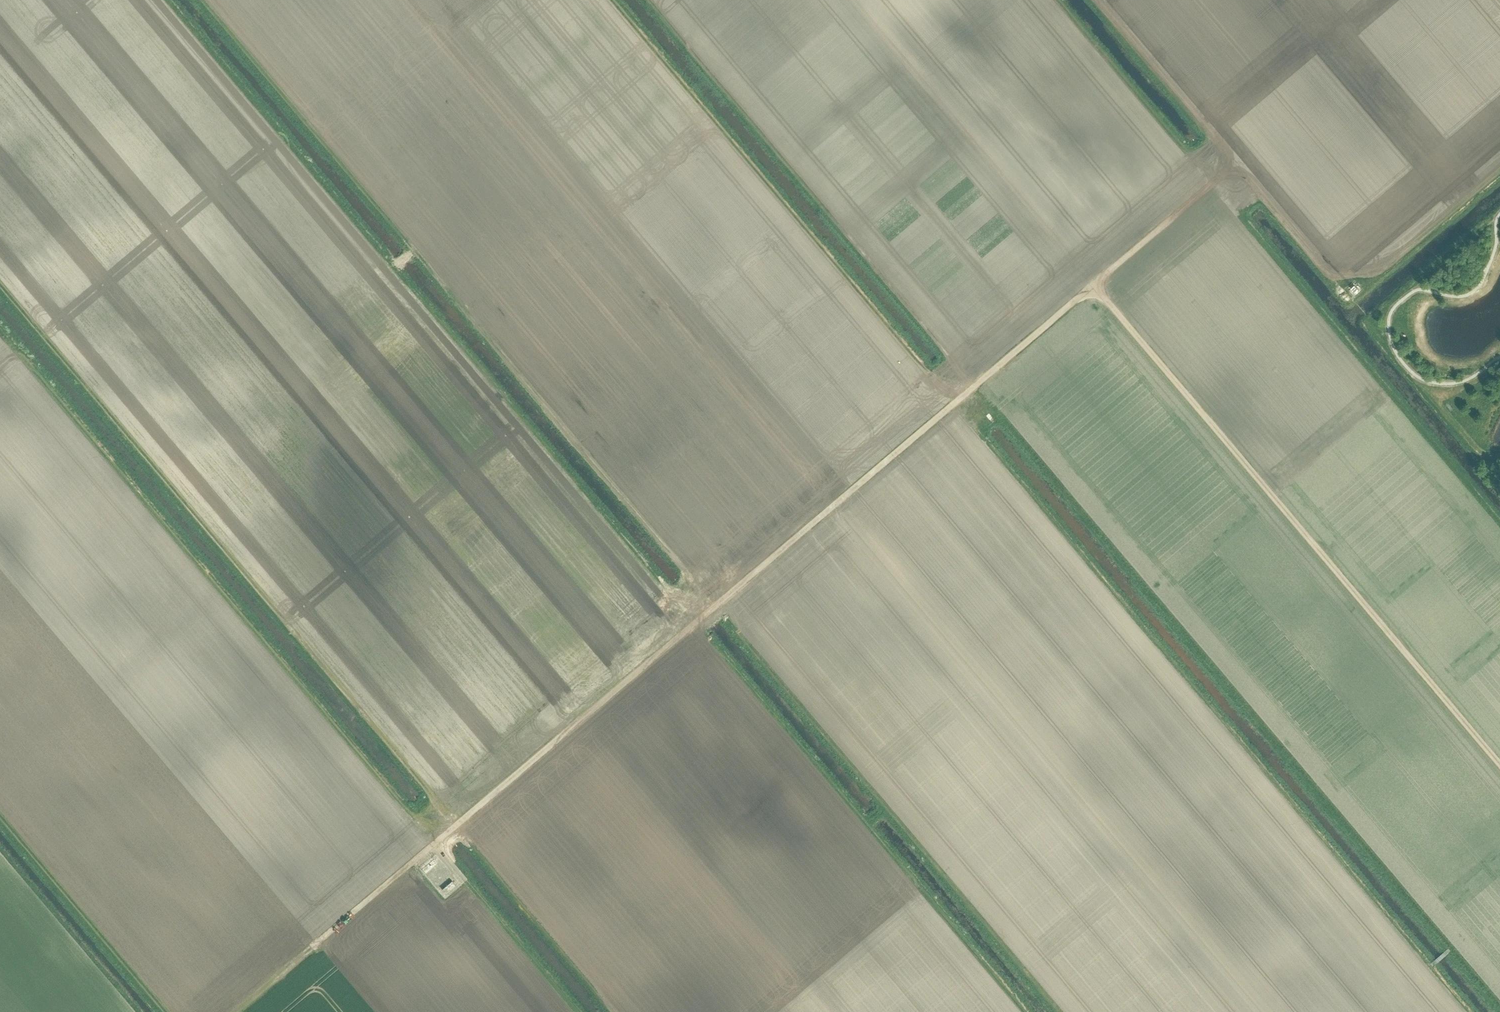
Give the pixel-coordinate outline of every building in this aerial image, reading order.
[(460,866),(457,869),(463,877),(467,874),(460,866)] [(457,882),(453,878),(442,887),(446,891),(457,882)]
